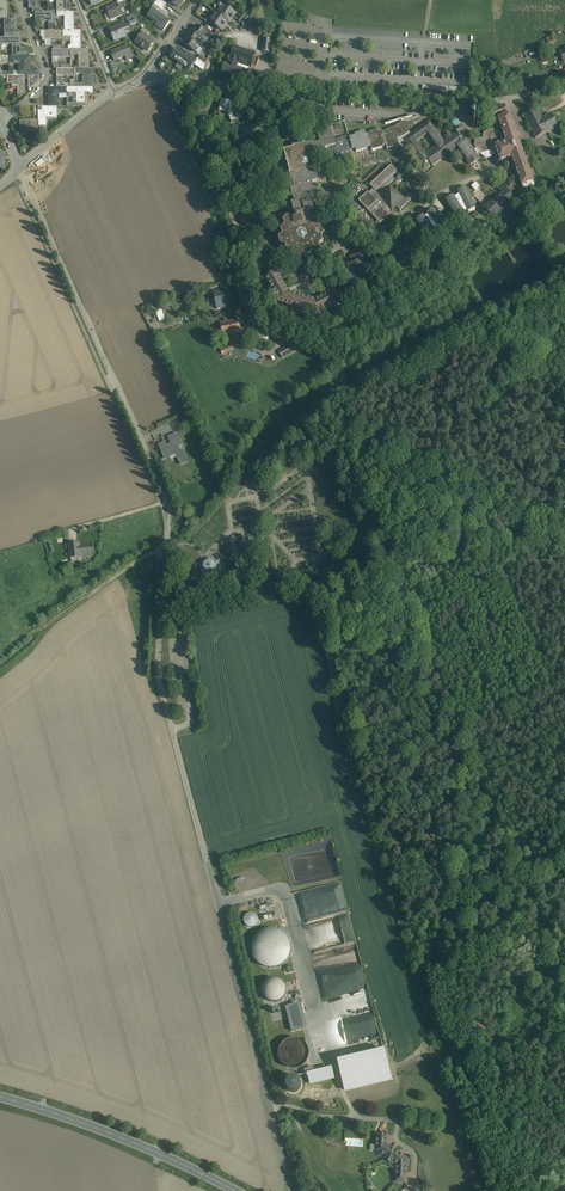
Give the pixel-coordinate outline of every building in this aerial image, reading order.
[(30,1),(30,0),(30,1),(29,1),(29,9),(32,9),(36,9),(36,8),(36,7),(38,7),(38,6),(36,6),(36,1),(30,1)] [(57,12),(65,12),(67,12),(67,0),(57,0),(57,12)] [(118,3),(106,8),(111,20),(122,15),(118,3)] [(165,11),(155,3),(152,8),(153,9),(162,16),(165,11)] [(235,14),(224,5),(224,6),(221,10),(218,14),(228,21),(227,21),(229,22),(235,14)] [(162,16),(153,9),(148,17),(149,16),(158,23),(156,25),(163,31),(170,21),(169,21),(167,19),(168,17),(165,15),(163,17),(162,16)] [(42,12),(37,12),(37,22),(41,21),(41,20),(49,20),(49,31),(56,31),(56,12),(42,12)] [(67,12),(65,12),(65,16),(65,27),(75,27),(75,20),(74,20),(74,12),(67,12)] [(228,21),(218,14),(216,13),(210,22),(221,30),(227,21),(228,21)] [(243,13),(238,20),(244,25),(249,18),(243,13)] [(134,15),(127,18),(130,25),(137,22),(134,15)] [(16,19),(13,19),(7,19),(4,19),(4,34),(14,34),(14,31),(14,30),(17,30),(18,29),(17,25),(16,25),(16,23),(17,22),(17,19),(16,19)] [(126,22),(110,29),(114,37),(117,36),(119,39),(126,36),(124,32),(129,31),(126,22)] [(208,34),(196,26),(192,32),(202,39),(203,40),(208,34)] [(150,32),(143,28),(140,31),(143,33),(147,36),(150,32)] [(202,39),(192,32),(190,30),(186,37),(187,38),(188,38),(198,45),(202,39)] [(45,31),(41,31),(41,35),(43,35),(43,42),(45,41),(45,47),(51,47),(51,40),(45,40),(45,31)] [(63,31),(56,31),(49,31),(45,31),(45,40),(51,40),(63,39),(63,37),(63,31)] [(65,31),(63,31),(63,37),(71,37),(71,46),(81,46),(81,39),(80,39),(80,31),(65,31)] [(218,37),(211,32),(208,35),(216,40),(218,37)] [(147,36),(143,33),(136,42),(147,51),(149,49),(150,49),(151,47),(151,45),(154,42),(150,38),(147,36)] [(273,34),(264,33),(262,52),(272,53),(273,47),(279,48),(280,41),(273,40),(274,35),(273,34)] [(19,38),(14,38),(4,38),(1,38),(1,44),(12,44),(12,57),(21,57),(21,52),(21,49),(19,49),(19,38)] [(198,45),(188,38),(187,38),(183,44),(195,52),(199,46),(198,45)] [(125,46),(120,48),(120,49),(111,53),(114,61),(125,57),(127,61),(134,58),(129,45),(125,46)] [(255,54),(234,47),(230,60),(238,62),(251,67),(255,54)] [(177,48),(171,57),(189,71),(194,64),(196,61),(195,61),(177,48)] [(64,50),(54,50),(53,50),(53,58),(71,58),(71,55),(71,50),(69,50),(64,50)] [(81,50),(71,50),(71,55),(79,55),(79,69),(89,69),(89,68),(89,58),(88,58),(88,50),(81,50)] [(12,57),(8,57),(8,63),(12,63),(12,64),(14,64),(14,63),(19,63),(19,71),(31,71),(31,63),(30,63),(30,57),(31,57),(31,56),(30,56),(28,56),(21,57),(12,57)] [(207,60),(201,56),(199,59),(203,62),(206,64),(207,60)] [(8,65),(8,63),(8,57),(1,57),(0,57),(0,65),(8,65)] [(199,59),(197,58),(195,61),(196,61),(194,64),(198,68),(203,62),(199,59)] [(238,62),(230,60),(228,64),(225,63),(221,73),(233,77),(234,75),(243,78),(245,70),(236,67),(238,62)] [(115,62),(110,64),(114,73),(119,71),(115,62)] [(89,69),(75,69),(75,74),(83,74),(83,84),(81,84),(81,87),(89,88),(93,87),(93,77),(92,77),(92,68),(89,68),(89,69)] [(75,74),(75,69),(61,69),(57,69),(57,77),(63,77),(75,77),(75,74)] [(13,76),(7,76),(7,84),(12,84),(12,86),(18,86),(18,91),(25,91),(25,79),(25,76),(19,76),(13,76)] [(33,76),(25,76),(25,79),(29,79),(29,88),(33,88),(38,82),(38,81),(38,80),(39,80),(39,76),(33,76)] [(67,88),(67,93),(77,93),(77,103),(85,103),(85,91),(89,91),(89,88),(81,87),(67,88)] [(67,93),(67,88),(57,88),(49,88),(49,89),(50,89),(50,96),(49,96),(49,104),(59,103),(59,94),(67,94),(67,93)] [(236,102),(220,100),(219,112),(228,113),(232,123),(242,119),(236,102)] [(508,114),(507,110),(506,110),(504,105),(489,111),(490,111),(493,119),(493,120),(494,122),(499,120),(500,120),(500,121),(499,121),(499,122),(500,122),(501,125),(500,125),(500,126),(502,126),(503,129),(502,130),(503,130),(504,133),(503,133),(503,134),(505,134),(505,136),(501,137),(493,130),(485,133),(483,139),(476,142),(475,147),(476,149),(474,150),(478,156),(481,155),(482,156),(483,157),(484,157),(485,158),(486,158),(488,158),(489,157),(490,157),(492,156),(493,154),(495,153),(497,152),(500,162),(512,158),(513,161),(522,187),(533,183),(533,182),(531,179),(532,179),(531,178),(530,175),(530,174),(529,175),(528,171),(529,171),(529,170),(527,170),(526,167),(527,166),(526,166),(525,163),(526,163),(526,162),(525,163),(523,159),(525,159),(524,158),(523,158),(522,155),(523,154),(522,154),(521,151),(522,151),(522,150),(520,150),(519,147),(520,147),(520,146),(519,146),(518,143),(519,142),(519,141),(518,142),(516,139),(518,139),(517,138),(516,138),(515,135),(516,134),(515,134),(514,130),(515,130),(514,129),(513,130),(512,127),(513,126),(512,126),(511,123),(512,122),(512,121),(511,122),(509,118),(510,118),(510,117),(509,118),(509,116),(510,116),(509,116),(508,116),(508,115),(509,114),(508,114)] [(49,107),(38,107),(39,120),(39,127),(47,127),(47,117),(52,117),(52,119),(57,118),(57,107),(49,107)] [(537,110),(524,116),(536,138),(557,127),(551,114),(542,119),(537,110)] [(35,120),(27,120),(27,121),(20,122),(20,131),(35,130),(35,132),(35,120)] [(442,139),(430,122),(429,121),(425,125),(411,135),(408,136),(403,140),(404,140),(423,168),(424,169),(431,164),(432,166),(433,166),(445,157),(444,155),(447,153),(447,154),(457,146),(467,161),(470,165),(471,165),(470,165),(480,159),(480,158),(478,156),(474,150),(467,140),(469,138),(469,137),(462,128),(462,127),(456,131),(456,132),(444,141),(442,139)] [(381,129),(371,132),(371,133),(366,134),(365,131),(355,134),(355,135),(349,137),(350,140),(351,140),(351,141),(350,141),(353,149),(355,148),(356,151),(368,147),(368,146),(370,146),(372,149),(373,149),(383,146),(383,145),(386,144),(387,148),(399,145),(398,141),(401,140),(403,140),(408,136),(411,135),(409,133),(409,132),(407,124),(406,124),(405,122),(403,123),(400,124),(396,126),(396,127),(387,130),(387,131),(382,132),(381,129)] [(330,125),(309,132),(316,130),(320,144),(313,146),(314,146),(317,155),(318,159),(317,159),(317,160),(327,157),(349,150),(353,149),(350,141),(351,141),(351,140),(350,140),(349,137),(349,135),(334,140),(330,125)] [(247,129),(239,131),(241,134),(239,135),(240,136),(241,135),(242,138),(249,136),(247,129)] [(249,136),(242,138),(242,139),(237,140),(239,145),(244,144),(248,154),(257,151),(251,135),(249,136)] [(293,150),(283,153),(284,153),(287,163),(286,164),(287,164),(290,174),(290,175),(291,176),(300,173),(300,174),(309,171),(315,170),(311,157),(317,155),(314,146),(313,146),(313,144),(305,146),(305,145),(304,145),(304,146),(294,148),(293,148),(293,150)] [(349,150),(327,157),(329,165),(351,158),(349,150)] [(309,171),(300,174),(300,173),(291,176),(294,187),(295,187),(296,189),(292,190),(295,202),(297,201),(297,203),(293,204),(296,216),(305,213),(303,205),(306,205),(306,204),(309,204),(309,207),(310,206),(313,205),(315,205),(316,205),(314,199),(313,197),(314,196),(311,188),(312,188),(312,187),(311,187),(310,183),(312,183),(319,181),(317,174),(322,173),(321,171),(321,168),(320,169),(317,160),(317,159),(318,159),(317,155),(311,157),(315,170),(309,171)] [(391,168),(371,186),(374,190),(372,192),(370,194),(369,193),(361,201),(368,209),(367,210),(368,210),(372,215),(373,216),(374,215),(381,222),(389,214),(387,212),(390,209),(380,196),(390,186),(389,186),(395,180),(394,180),(394,176),(396,174),(395,173),(396,173),(395,172),(391,168)] [(400,174),(397,174),(396,174),(394,176),(394,180),(395,180),(396,182),(400,182),(402,180),(402,176),(406,173),(404,170),(400,174)] [(476,182),(472,186),(476,191),(480,187),(476,182)] [(503,193),(492,203),(491,203),(485,209),(484,210),(485,210),(492,218),(492,219),(498,214),(514,201),(509,195),(514,191),(511,188),(512,187),(511,186),(510,187),(508,184),(502,189),(500,190),(503,193)] [(404,198),(390,186),(380,196),(390,209),(392,211),(392,210),(395,207),(400,211),(418,192),(417,190),(416,188),(404,198)] [(459,196),(467,213),(468,214),(475,210),(465,189),(458,192),(459,196)] [(464,214),(454,199),(453,196),(446,201),(459,221),(466,217),(464,214)] [(467,213),(459,196),(456,197),(454,199),(464,214),(467,213)] [(303,205),(305,213),(296,216),(292,220),(287,219),(283,223),(285,228),(281,232),(282,237),(279,241),(280,247),(285,248),(287,253),(292,254),(294,259),(299,261),(303,257),(308,258),(312,254),(317,256),(321,251),(320,246),(323,242),(322,237),(326,233),(324,228),(319,227),(317,221),(312,220),(311,215),(314,211),(313,205),(310,206),(309,207),(309,204),(306,204),(306,205),(303,205)] [(427,216),(428,217),(441,231),(443,233),(449,228),(433,211),(427,216)] [(438,236),(436,234),(425,219),(423,217),(416,222),(431,241),(438,236)] [(436,234),(441,231),(428,217),(426,219),(425,219),(436,234)] [(410,238),(393,244),(395,251),(391,252),(391,253),(392,253),(398,274),(407,271),(403,262),(410,259),(411,262),(418,260),(418,259),(417,260),(410,239),(411,238),(410,238)] [(367,252),(349,257),(351,265),(347,266),(354,287),(353,288),(362,286),(359,276),(366,274),(366,277),(373,275),(373,274),(366,253),(367,253),(367,252)] [(312,276),(306,274),(302,277),(300,282),(302,287),(308,289),(312,286),(314,281),(312,276)] [(315,303),(306,301),(306,300),(305,300),(298,298),(297,298),(288,295),(284,288),(284,287),(283,287),(280,280),(279,279),(277,275),(273,277),(271,277),(270,279),(266,281),(268,285),(268,286),(269,286),(273,293),(272,293),(273,294),(275,297),(274,298),(273,300),(276,301),(276,302),(277,301),(278,303),(281,304),(280,306),(285,307),(285,308),(285,307),(293,310),(294,310),(302,312),(302,313),(303,313),(310,315),(311,315),(315,316),(316,315),(319,316),(321,315),(321,316),(322,315),(324,316),(325,314),(326,313),(325,312),(329,310),(329,311),(329,310),(337,306),(341,304),(339,300),(339,297),(337,297),(335,293),(331,295),(323,299),(315,303)] [(227,289),(214,292),(215,297),(216,297),(218,305),(230,303),(227,289)] [(229,322),(231,335),(241,333),(238,320),(229,322)] [(231,335),(229,322),(220,324),(223,337),(231,335)] [(268,327),(256,323),(251,338),(263,342),(268,327)] [(220,350),(222,355),(234,350),(232,345),(220,350)] [(286,348),(279,352),(283,358),(290,354),(286,348)] [(259,361),(261,355),(250,351),(248,357),(259,361)] [(180,420),(172,423),(175,430),(183,427),(180,420)] [(185,438),(167,447),(174,460),(191,452),(185,438)] [(79,543),(69,544),(71,559),(80,558),(79,543)] [(79,544),(80,558),(95,556),(93,543),(79,544)] [(202,572),(205,570),(204,568),(204,565),(206,562),(209,561),(212,562),(214,564),(217,562),(214,559),(209,559),(205,560),(202,563),(201,568),(202,572)] [(212,562),(209,561),(206,562),(204,565),(204,568),(205,570),(202,572),(200,574),(204,578),(210,579),(216,577),(220,572),(222,566),(219,560),(217,562),(214,564),(212,562)] [(68,564),(61,569),(66,576),(73,571),(68,564)] [(245,924),(247,926),(249,927),(252,927),(254,927),(257,925),(258,923),(258,920),(257,917),(255,915),(253,913),(250,913),(247,914),(245,916),(244,919),(244,921),(245,924)] [(252,951),(255,959),(260,964),(266,967),(274,968),(281,965),(286,960),(290,954),(290,947),(288,940),(284,934),(277,930),(270,929),(262,931),(256,936),(252,944),(252,951)] [(262,993),(264,997),(267,1000),(272,1002),(276,1002),(281,1000),(284,997),(286,992),(285,987),(283,982),(279,980),(274,979),(269,979),(266,982),(263,985),(262,989),(262,993)] [(301,1003),(286,1007),(292,1031),(307,1027),(301,1003)] [(279,1057),(281,1063),(285,1067),(291,1069),(297,1069),(303,1066),(307,1062),(309,1056),(309,1051),(306,1045),(302,1041),(297,1039),(291,1039),(286,1041),(281,1045),(279,1051),(279,1057)] [(387,1161),(395,1150),(392,1148),(390,1148),(388,1146),(386,1143),(387,1135),(388,1135),(377,1134),(376,1148),(377,1149),(377,1151),(384,1156),(384,1159),(387,1161)] [(407,1158),(395,1150),(387,1161),(392,1163),(394,1162),(396,1164),(396,1174),(404,1175),(405,1171),(406,1170),(406,1166),(408,1165),(409,1160),(407,1159),(407,1158)] [(396,1174),(395,1182),(405,1183),(406,1170),(405,1171),(404,1175),(396,1174)]
